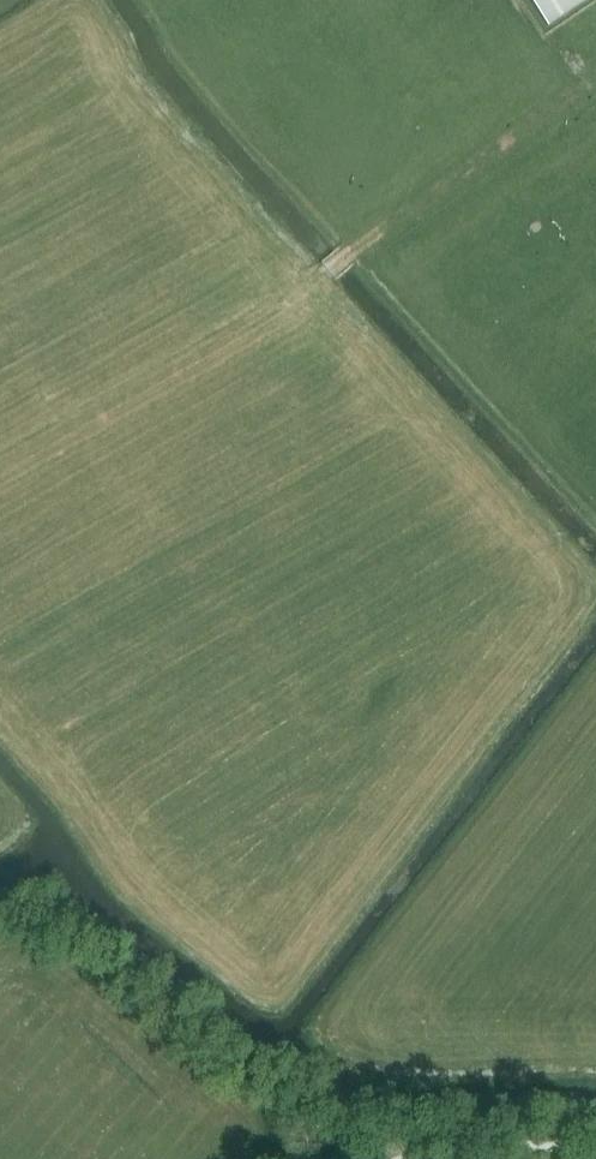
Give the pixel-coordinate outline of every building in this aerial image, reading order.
[(593,0),(531,0),(549,28),(593,0)]
